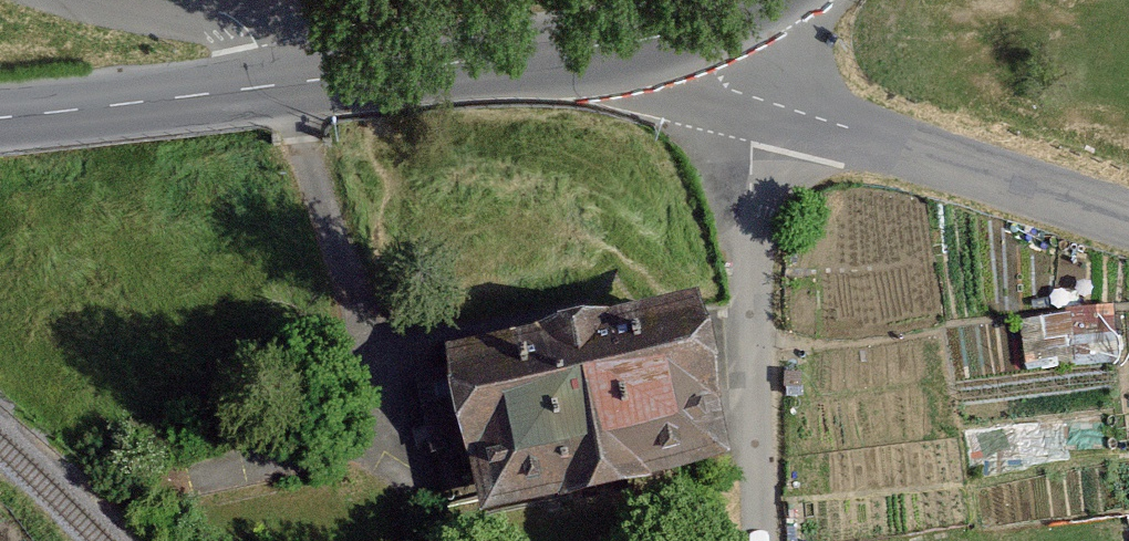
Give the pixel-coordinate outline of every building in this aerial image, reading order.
[(727,466),(696,309),(451,358),(482,514),(727,466)]
